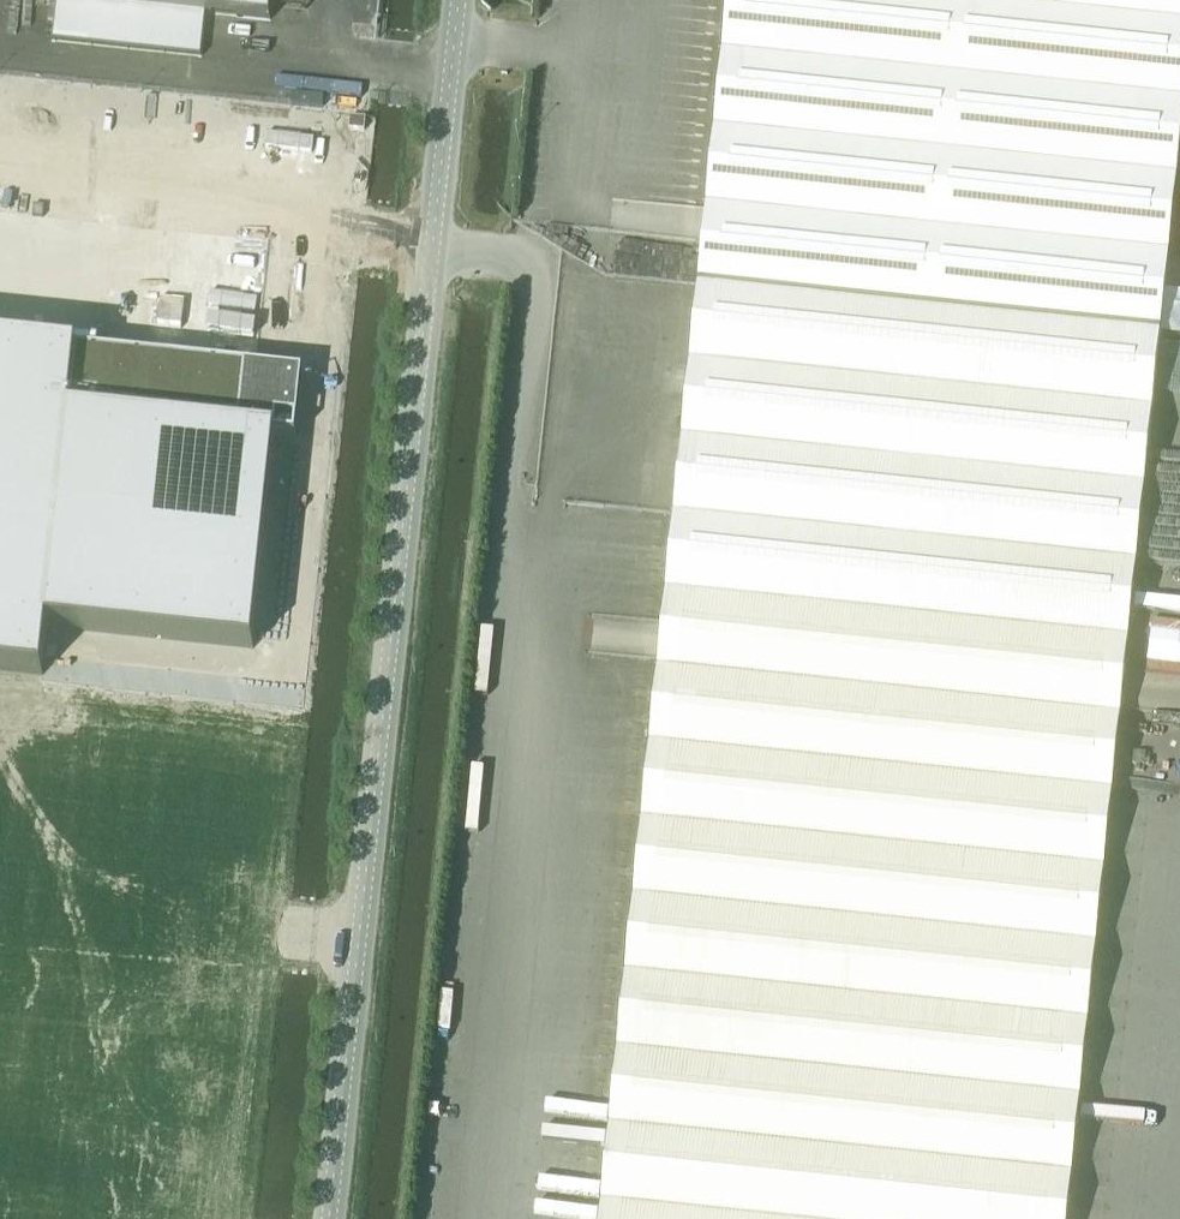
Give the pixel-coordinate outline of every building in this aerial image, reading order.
[(52,42),(201,58),(206,15),(270,22),(272,8),(272,0),(57,0),(52,42)] [(698,288),(699,288),(1160,335),(1179,145),(1179,0),(728,0),(698,288)] [(699,288),(601,1218),(1069,1218),(1161,335),(1160,335),(699,288)] [(43,676),(48,628),(254,650),(276,437),(296,439),(297,437),(292,437),(298,377),(303,377),(303,376),(0,343),(0,672),(43,676)]
